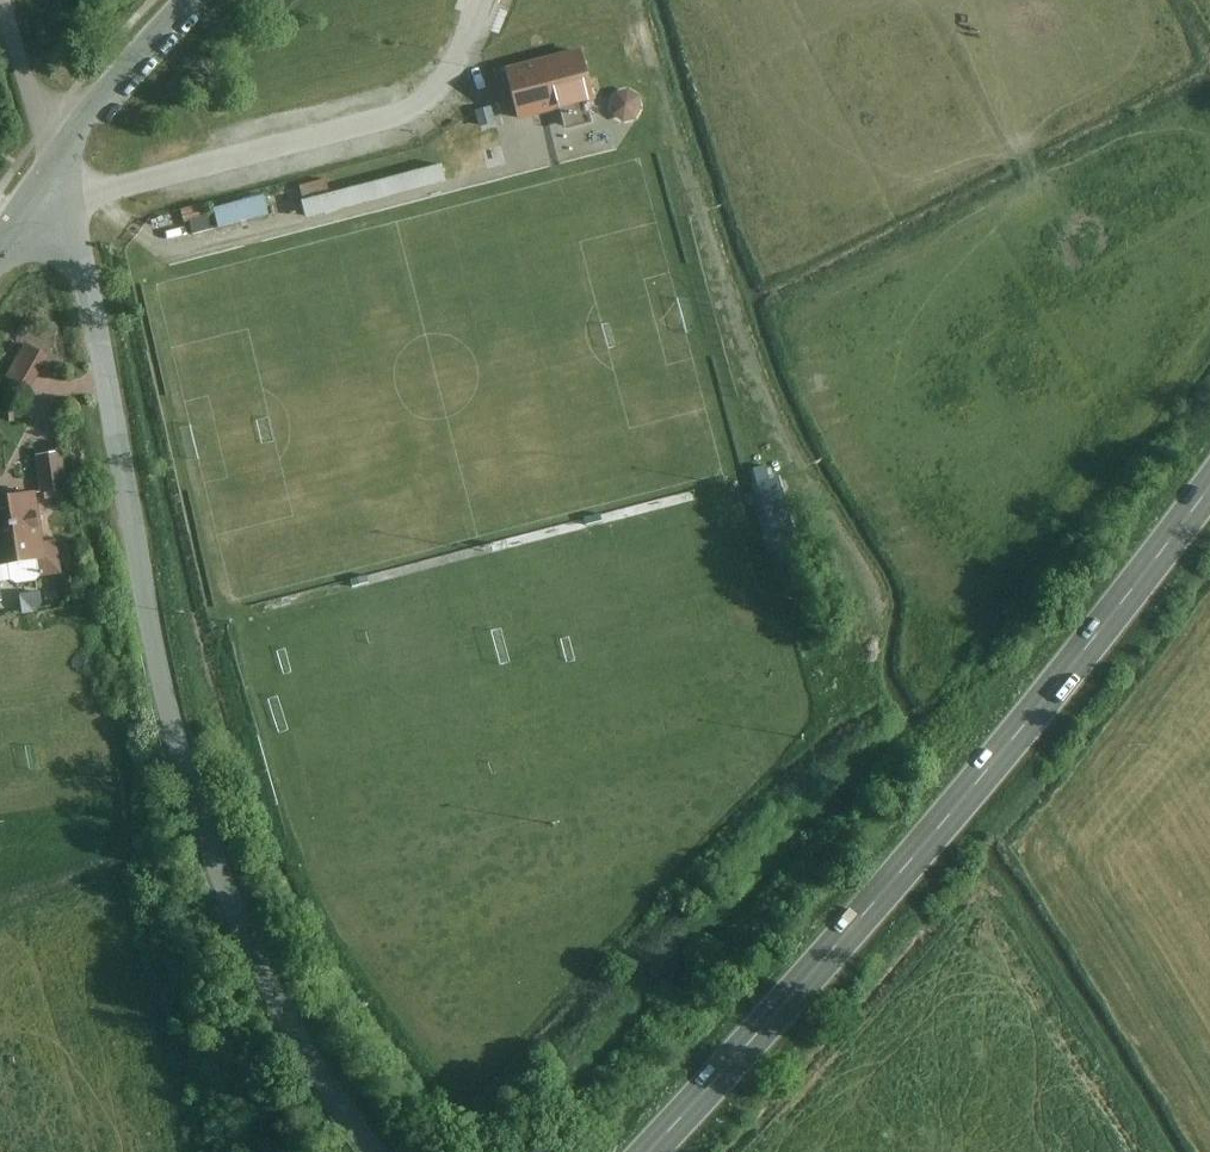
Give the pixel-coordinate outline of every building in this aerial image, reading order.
[(580,54),(508,73),(520,120),(592,102),(580,54)] [(620,119),(650,117),(648,89),(618,91),(620,119)] [(448,162),(307,198),(311,214),(452,177),(448,162)] [(278,194),(227,202),(230,222),(281,214),(278,194)] [(224,227),(219,202),(191,207),(195,232),(224,227)] [(40,383),(58,351),(34,338),(16,370),(40,383)] [(65,450),(38,452),(41,495),(69,494),(65,450)] [(0,499),(0,585),(62,578),(56,516),(43,517),(41,495),(0,499)]
